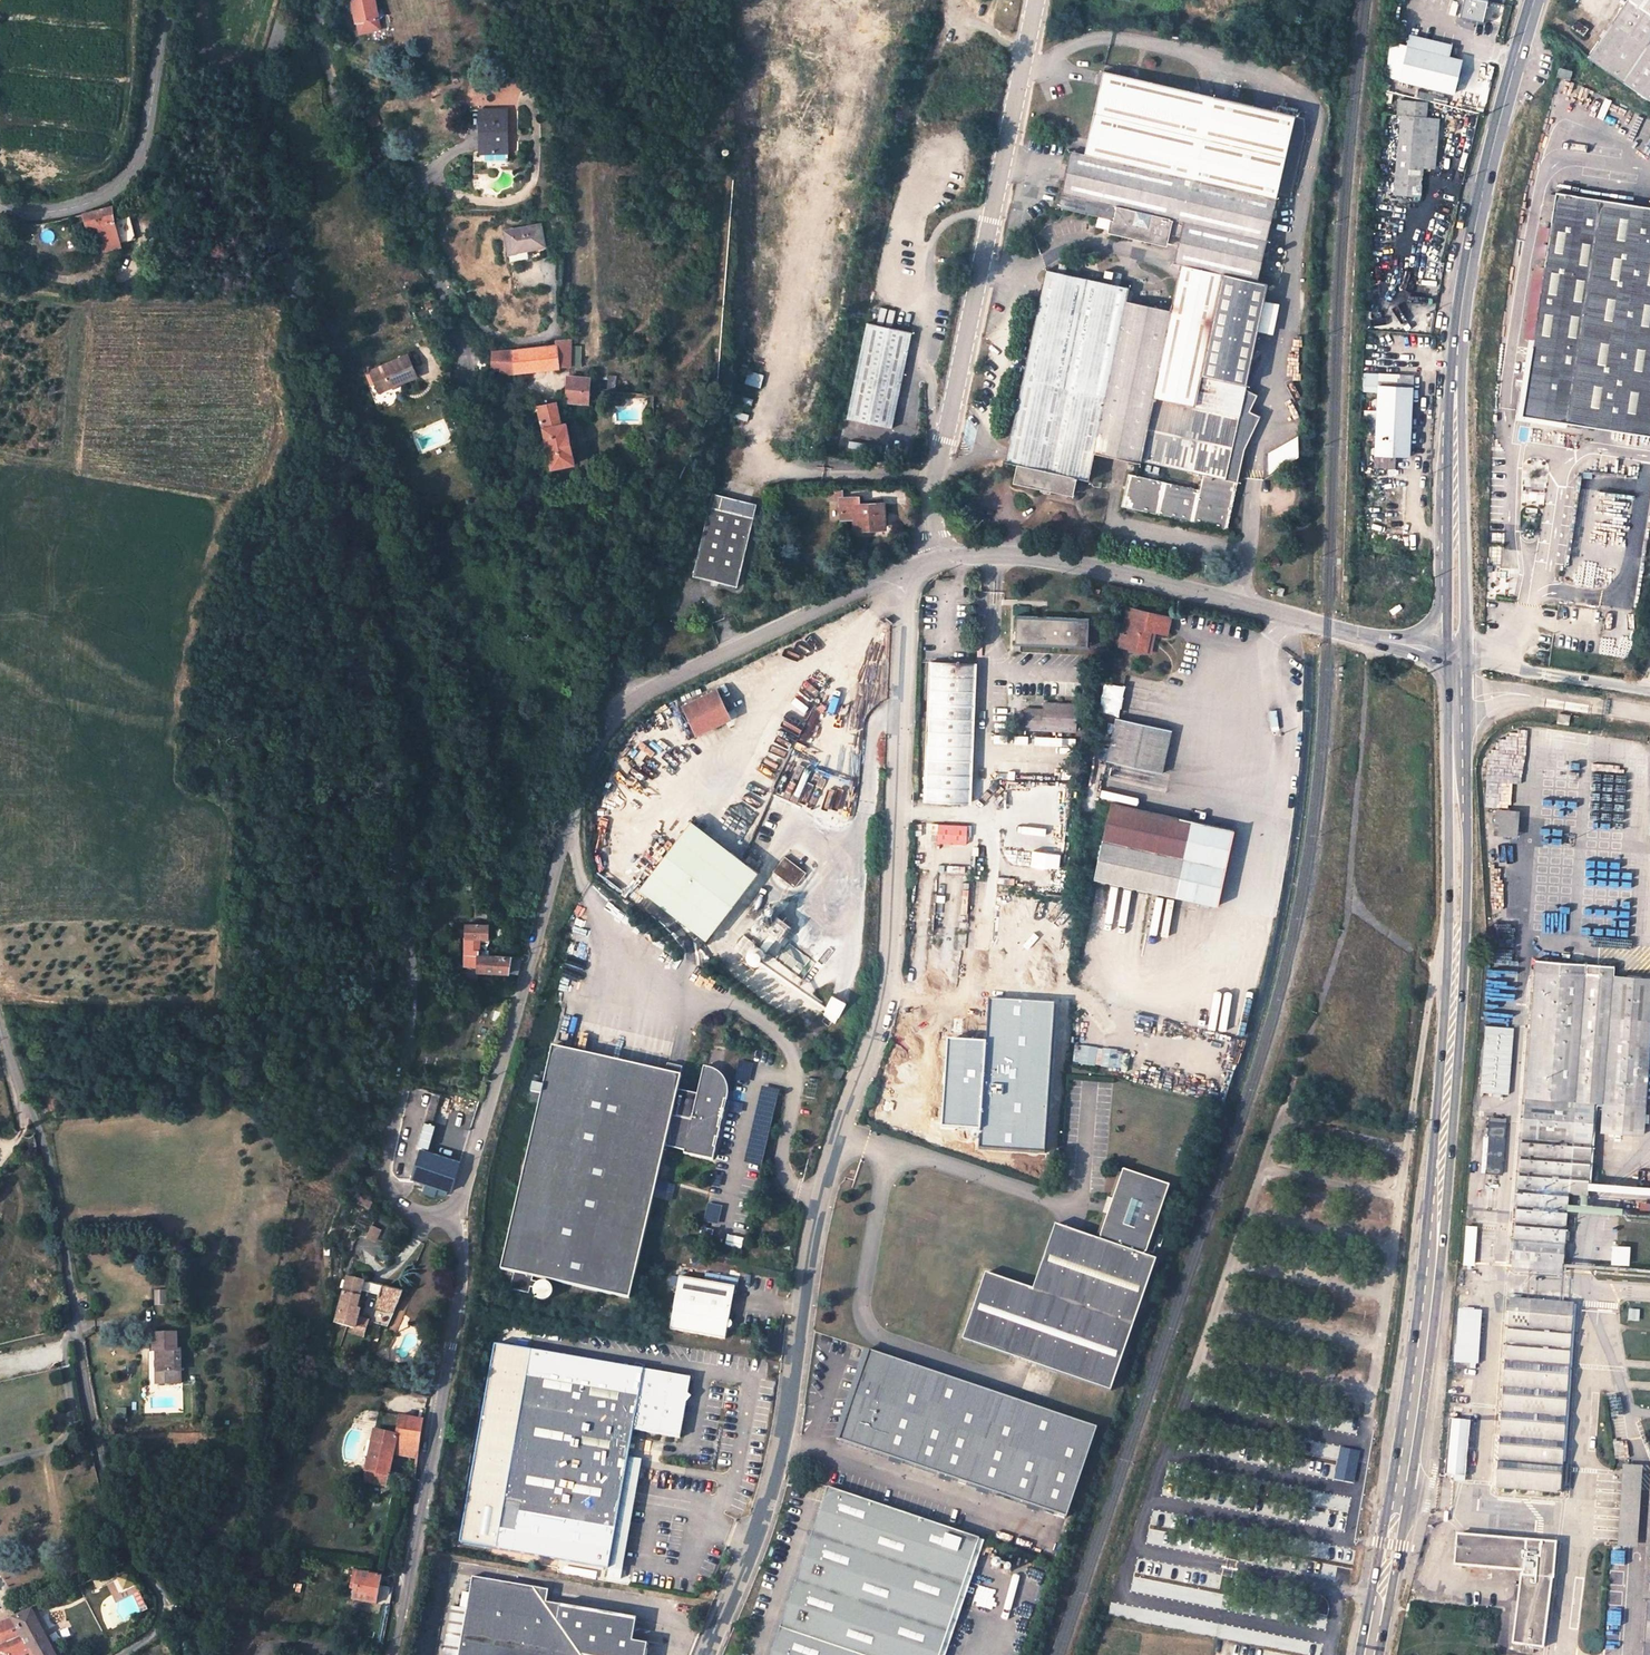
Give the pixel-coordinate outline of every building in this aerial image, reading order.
[(374,0),(352,0),(356,22),(358,22),(360,32),(378,28),(375,17),(377,17),(374,0)] [(1481,17),(1494,21),(1499,4),(1485,0),(1481,17)] [(1586,60),(1649,102),(1649,0),(1628,0),(1586,60)] [(1581,35),(1586,28),(1576,21),(1571,28),(1581,35)] [(1453,47),(1412,37),(1409,49),(1407,48),(1400,80),(1455,93),(1462,61),(1451,58),(1453,47)] [(1569,81),(1571,72),(1561,69),(1558,78),(1569,81)] [(1289,114),(1213,97),(1104,73),(1089,139),(1198,164),(1195,178),(1272,195),(1289,114)] [(1400,99),(1399,115),(1427,117),(1428,100),(1400,99)] [(489,153),(509,151),(505,107),(481,109),(484,154),(489,153)] [(1437,118),(1399,115),(1397,144),(1404,145),(1401,179),(1394,179),(1393,189),(1396,189),(1396,194),(1415,196),(1421,146),(1435,147),(1437,118)] [(1198,164),(1089,139),(1085,155),(1067,151),(1056,207),(1110,220),(1109,228),(1176,244),(1172,261),(1182,263),(1179,277),(1217,286),(1220,271),(1255,278),(1272,195),(1195,178),(1198,164)] [(509,151),(489,153),(490,162),(509,160),(508,151),(509,151)] [(1557,193),(1522,417),(1649,437),(1649,208),(1557,193)] [(102,223),(104,237),(127,231),(124,218),(113,221),(110,207),(86,214),(84,214),(87,228),(98,225),(98,224),(102,223)] [(407,216),(413,226),(425,225),(425,215),(407,216)] [(131,217),(124,218),(127,231),(104,237),(106,245),(121,242),(131,240),(135,240),(131,217)] [(505,231),(510,262),(526,260),(525,251),(544,248),(540,225),(505,231)] [(121,242),(106,245),(107,251),(122,248),(121,242)] [(1112,458),(1142,307),(1122,303),(1125,288),(1042,271),(1020,383),(1103,399),(1093,454),(1112,458)] [(1200,375),(1244,383),(1246,384),(1266,281),(1255,278),(1220,271),(1217,286),(1200,375)] [(1142,307),(1112,458),(1128,461),(1129,457),(1202,472),(1199,487),(1130,474),(1124,504),(1229,526),(1239,477),(1225,474),(1244,383),(1200,375),(1217,286),(1179,277),(1172,313),(1142,307)] [(877,320),(894,324),(897,311),(880,307),(877,320)] [(911,332),(868,324),(850,419),(892,428),(911,332)] [(569,368),(570,339),(559,340),(554,341),(554,346),(496,352),(487,352),(485,367),(492,369),(499,371),(509,374),(569,368)] [(414,374),(372,391),(380,410),(422,394),(414,374)] [(1414,375),(1380,374),(1378,457),(1375,456),(1375,467),(1396,468),(1397,455),(1412,456),(1414,375)] [(564,394),(563,401),(568,401),(588,402),(589,379),(569,378),(568,395),(564,394)] [(1103,399),(1020,383),(1004,466),(1017,468),(1013,485),(1069,496),(1073,480),(1087,482),(1093,454),(1103,399)] [(1246,384),(1244,383),(1225,474),(1239,477),(1245,451),(1259,418),(1249,414),(1257,396),(1245,390),(1246,384)] [(576,466),(573,453),(566,424),(562,425),(556,402),(533,406),(533,412),(538,410),(552,471),(576,466)] [(1271,445),(1272,468),(1304,467),(1303,443),(1271,445)] [(729,487),(721,485),(720,493),(727,494),(729,487)] [(756,503),(713,493),(710,505),(694,575),(738,585),(756,503)] [(859,498),(841,499),(842,520),(854,520),(855,525),(874,524),(875,527),(887,525),(885,504),(859,505),(859,498)] [(1120,646),(1144,652),(1149,630),(1155,631),(1166,633),(1170,618),(1128,609),(1120,646)] [(1089,620),(1017,616),(1015,645),(1087,648),(1089,620)] [(1149,630),(1144,652),(1144,654),(1149,655),(1155,631),(1149,630)] [(1383,668),(1388,664),(1385,659),(1379,662),(1383,668)] [(917,692),(916,722),(928,723),(925,799),(970,802),(976,664),(931,661),(930,693),(917,692)] [(1123,716),(1127,686),(1106,683),(1102,714),(1123,716)] [(717,690),(683,705),(697,734),(730,718),(717,690)] [(1032,719),(1033,710),(1021,710),(1020,730),(1074,734),(1076,707),(1042,705),(1042,711),(1041,719),(1032,719)] [(1042,711),(1033,710),(1032,719),(1041,719),(1042,711)] [(1559,715),(1557,723),(1567,725),(1569,716),(1559,715)] [(1282,718),(1275,719),(1279,733),(1286,732),(1282,718)] [(1170,731),(1115,719),(1106,760),(1161,772),(1170,731)] [(812,789),(803,808),(839,825),(848,806),(812,789)] [(1229,827),(1114,803),(1098,878),(1214,903),(1229,827)] [(1500,808),(1498,834),(1521,837),(1524,811),(1500,808)] [(758,872),(691,821),(640,888),(707,939),(758,872)] [(935,825),(917,824),(913,868),(931,870),(935,825)] [(968,826),(939,824),(938,845),(968,846),(968,826)] [(806,873),(785,856),(773,872),(795,888),(806,873)] [(784,924),(769,913),(762,922),(766,925),(760,934),(758,934),(757,934),(755,933),(752,935),(750,936),(748,938),(747,940),(747,941),(746,943),(746,945),(746,947),(747,949),(747,950),(749,952),(751,954),(753,956),(755,956),(757,956),(759,956),(760,956),(762,954),(763,953),(765,951),(766,949),(767,946),(767,944),(767,942),(766,941),(765,939),(772,930),(776,933),(784,924)] [(511,934),(527,938),(530,927),(514,924),(511,934)] [(488,973),(488,956),(480,957),(480,938),(489,938),(490,926),(467,926),(466,967),(478,968),(477,973),(488,973)] [(522,957),(488,956),(488,973),(517,975),(522,957)] [(1512,1268),(1560,1272),(1573,1144),(1591,1145),(1595,1103),(1603,1104),(1644,1107),(1649,1036),(1649,979),(1535,971),(1512,1268)] [(477,985),(477,973),(464,972),(464,985),(477,985)] [(831,984),(822,977),(809,994),(818,1002),(831,984)] [(842,1022),(852,1001),(835,993),(825,1015),(842,1022)] [(989,1039),(948,1038),(942,1126),(980,1130),(979,1148),(1045,1152),(1055,1002),(990,999),(989,1039)] [(679,1089),(682,1075),(553,1045),(503,1263),(632,1293),(667,1142),(686,1147),(685,1149),(714,1156),(717,1144),(714,1143),(716,1134),(719,1135),(721,1125),(718,1124),(720,1115),(724,1116),(726,1106),(722,1105),(725,1096),(728,1097),(728,1096),(728,1095),(728,1094),(729,1094),(729,1093),(729,1092),(729,1091),(729,1090),(729,1089),(729,1088),(729,1087),(728,1086),(728,1085),(728,1084),(728,1083),(728,1082),(727,1082),(727,1081),(727,1080),(726,1079),(726,1078),(725,1078),(725,1077),(725,1076),(724,1076),(724,1075),(723,1075),(723,1074),(722,1073),(721,1072),(720,1071),(719,1071),(719,1070),(718,1070),(718,1069),(717,1069),(716,1069),(716,1068),(715,1068),(714,1067),(713,1067),(712,1067),(711,1066),(710,1066),(709,1066),(708,1066),(707,1066),(706,1065),(705,1065),(698,1093),(679,1089)] [(1489,1073),(1488,1092),(1505,1094),(1506,1074),(1489,1073)] [(436,1122),(440,1096),(430,1095),(427,1121),(436,1122)] [(1603,1104),(1600,1133),(1642,1136),(1644,1107),(1603,1104)] [(1489,1137),(1486,1172),(1503,1174),(1506,1124),(1490,1122),(1489,1129),(1485,1128),(1484,1136),(1489,1137)] [(461,1164),(422,1153),(414,1181),(437,1188),(436,1191),(447,1195),(448,1191),(452,1192),(461,1164)] [(960,1339),(1109,1391),(1155,1260),(1143,1256),(1168,1185),(1122,1169),(1097,1240),(1053,1224),(1031,1289),(984,1272),(960,1339)] [(1489,1176),(1488,1192),(1502,1193),(1503,1176),(1489,1176)] [(706,1221),(721,1223),(724,1206),(709,1203),(706,1221)] [(1467,1227),(1464,1265),(1474,1265),(1477,1227),(1467,1227)] [(1616,1245),(1615,1265),(1633,1265),(1633,1246),(1616,1245)] [(381,1299),(382,1301),(396,1305),(402,1292),(348,1278),(336,1322),(354,1328),(354,1331),(365,1335),(368,1323),(375,1325),(376,1321),(357,1316),(363,1295),(381,1299)] [(672,1333),(729,1343),(730,1331),(732,1329),(734,1329),(735,1327),(736,1325),(736,1323),(734,1322),(732,1321),(736,1288),(681,1278),(672,1333)] [(170,1291),(155,1292),(155,1304),(171,1304),(170,1291)] [(1511,1300),(1497,1488),(1560,1494),(1572,1305),(1511,1300)] [(393,1316),(396,1305),(382,1301),(379,1312),(393,1316)] [(1458,1310),(1455,1348),(1480,1350),(1482,1311),(1458,1310)] [(158,1354),(158,1370),(178,1370),(177,1339),(174,1339),(173,1333),(151,1334),(151,1354),(158,1354)] [(1095,1427),(864,1346),(837,1422),(1067,1506),(1095,1427)] [(690,1379),(530,1354),(496,1550),(606,1568),(630,1425),(681,1434),(690,1379)] [(422,1437),(425,1420),(401,1415),(386,1411),(383,1425),(376,1423),(375,1431),(397,1435),(397,1434),(422,1437)] [(1450,1419),(1445,1475),(1466,1477),(1471,1421),(1450,1419)] [(390,1471),(394,1453),(397,1435),(375,1431),(375,1432),(367,1471),(390,1475),(390,1471)] [(397,1435),(394,1453),(407,1455),(404,1474),(414,1476),(422,1437),(397,1434),(397,1435)] [(1353,1485),(1363,1449),(1339,1443),(1330,1479),(1353,1485)] [(1624,1466),(1619,1547),(1638,1549),(1643,1467),(1624,1466)] [(987,1541),(832,1487),(773,1654),(947,1654),(987,1541)] [(1434,1520),(1433,1533),(1444,1534),(1445,1521),(1434,1520)] [(1556,1544),(1457,1535),(1454,1566),(1523,1572),(1522,1576),(1521,1575),(1513,1644),(1525,1645),(1524,1652),(1532,1653),(1533,1650),(1530,1650),(1530,1646),(1543,1648),(1552,1578),(1553,1578),(1556,1544)] [(382,1576),(360,1571),(355,1599),(376,1603),(378,1595),(383,1595),(385,1586),(380,1585),(382,1576)] [(130,1572),(117,1578),(122,1591),(135,1585),(130,1572)] [(649,1644),(633,1641),(637,1618),(547,1601),(550,1589),(474,1577),(468,1608),(450,1605),(442,1654),(647,1654),(649,1644)] [(32,1610),(0,1624),(0,1654),(13,1654),(32,1647),(35,1654),(57,1654),(32,1610)] [(1605,1654),(1612,1654),(1613,1638),(1606,1638),(1605,1654)]
